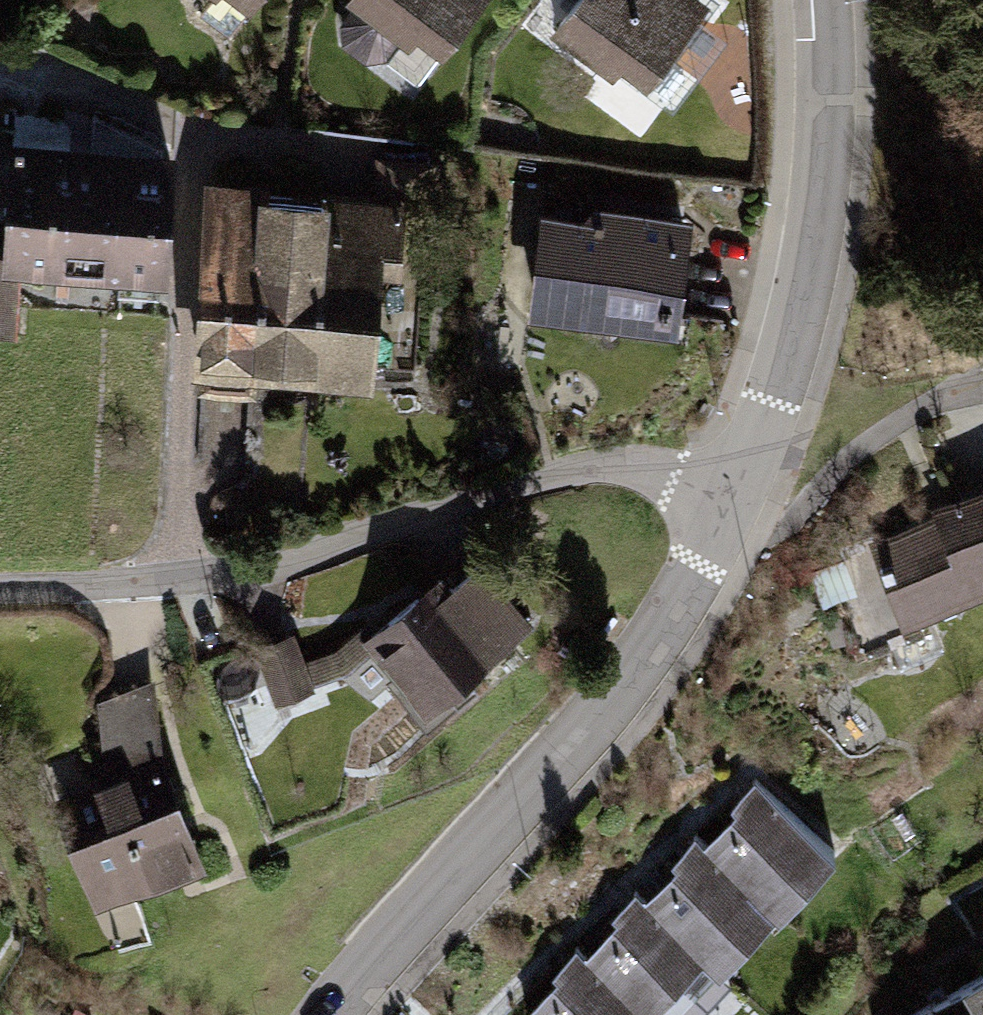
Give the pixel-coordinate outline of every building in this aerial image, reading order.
[(222,29),(242,0),(193,0),(189,6),(222,29)] [(469,0),(377,0),(441,43),(469,0)] [(543,29),(613,76),(626,57),(649,72),(698,0),(563,0),(543,29)] [(356,10),(335,35),(374,68),(395,44),(356,10)] [(14,329),(18,260),(166,269),(174,135),(8,125),(1,246),(0,246),(0,328),(14,329)] [(201,183),(196,368),(400,373),(404,188),(201,183)] [(540,190),(528,308),(679,323),(691,205),(540,190)] [(871,535),(909,630),(982,601),(982,491),(871,535)] [(444,566),(362,637),(426,710),(534,615),(482,556),(456,580),(444,566)] [(166,752),(55,799),(96,912),(207,867),(166,752)] [(841,863),(766,786),(706,844),(781,921),(841,863)] [(781,921),(706,844),(646,902),(708,966),(721,979),(781,921)] [(708,966),(646,902),(586,960),(640,1014),(657,1014),(708,966)] [(586,960),(529,1014),(640,1014),(586,960)] [(932,1003),(939,1014),(982,1014),(982,973),(932,1003)] [(932,1003),(912,1014),(939,1014),(932,1003)]
